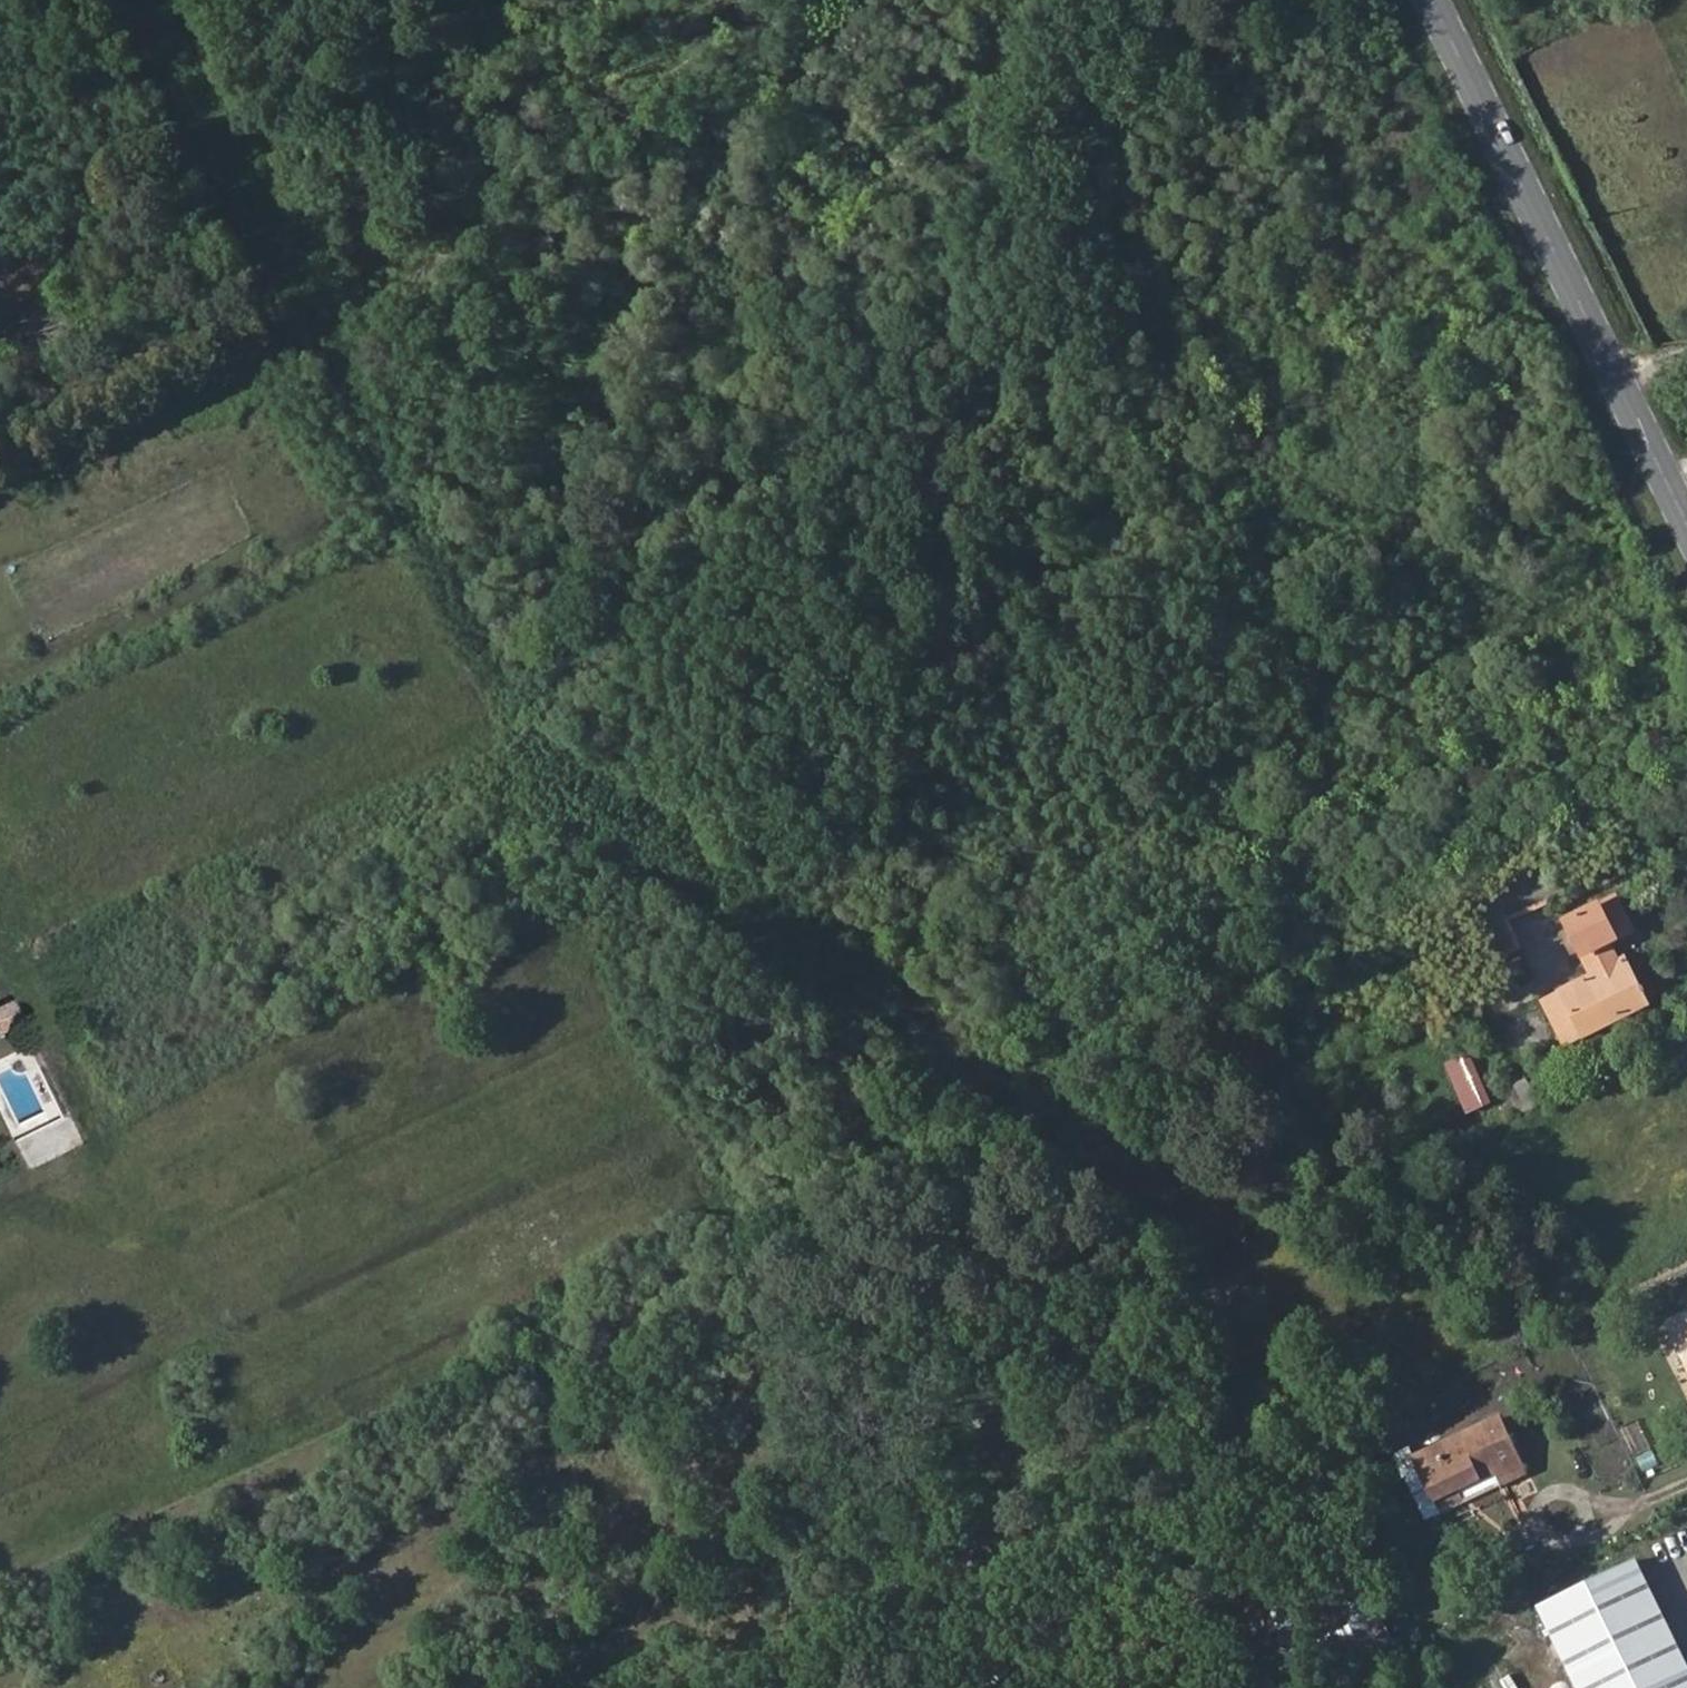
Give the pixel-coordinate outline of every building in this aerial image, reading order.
[(1536,868),(1470,900),(1504,972),(1522,961),(1504,923),(1551,899),(1536,868)] [(1543,1001),(1554,1024),(1571,1016),(1583,1040),(1649,1006),(1626,959),(1620,962),(1614,950),(1635,938),(1616,897),(1564,924),(1590,977),(1543,1001)] [(0,1010),(0,1029),(2,1033),(24,1023),(14,1003),(0,1010)] [(1446,1063),(1468,1111),(1494,1100),(1472,1051),(1446,1063)] [(1686,1363),(1686,1315),(1668,1323),(1686,1363)] [(1469,1498),(1466,1492),(1462,1484),(1481,1474),(1486,1484),(1502,1477),(1508,1488),(1532,1477),(1505,1421),(1421,1459),(1444,1509),(1469,1498)] [(1462,1484),(1466,1492),(1486,1484),(1481,1474),(1462,1484)] [(1633,1565),(1539,1610),(1577,1687),(1686,1687),(1686,1674),(1633,1565)]
